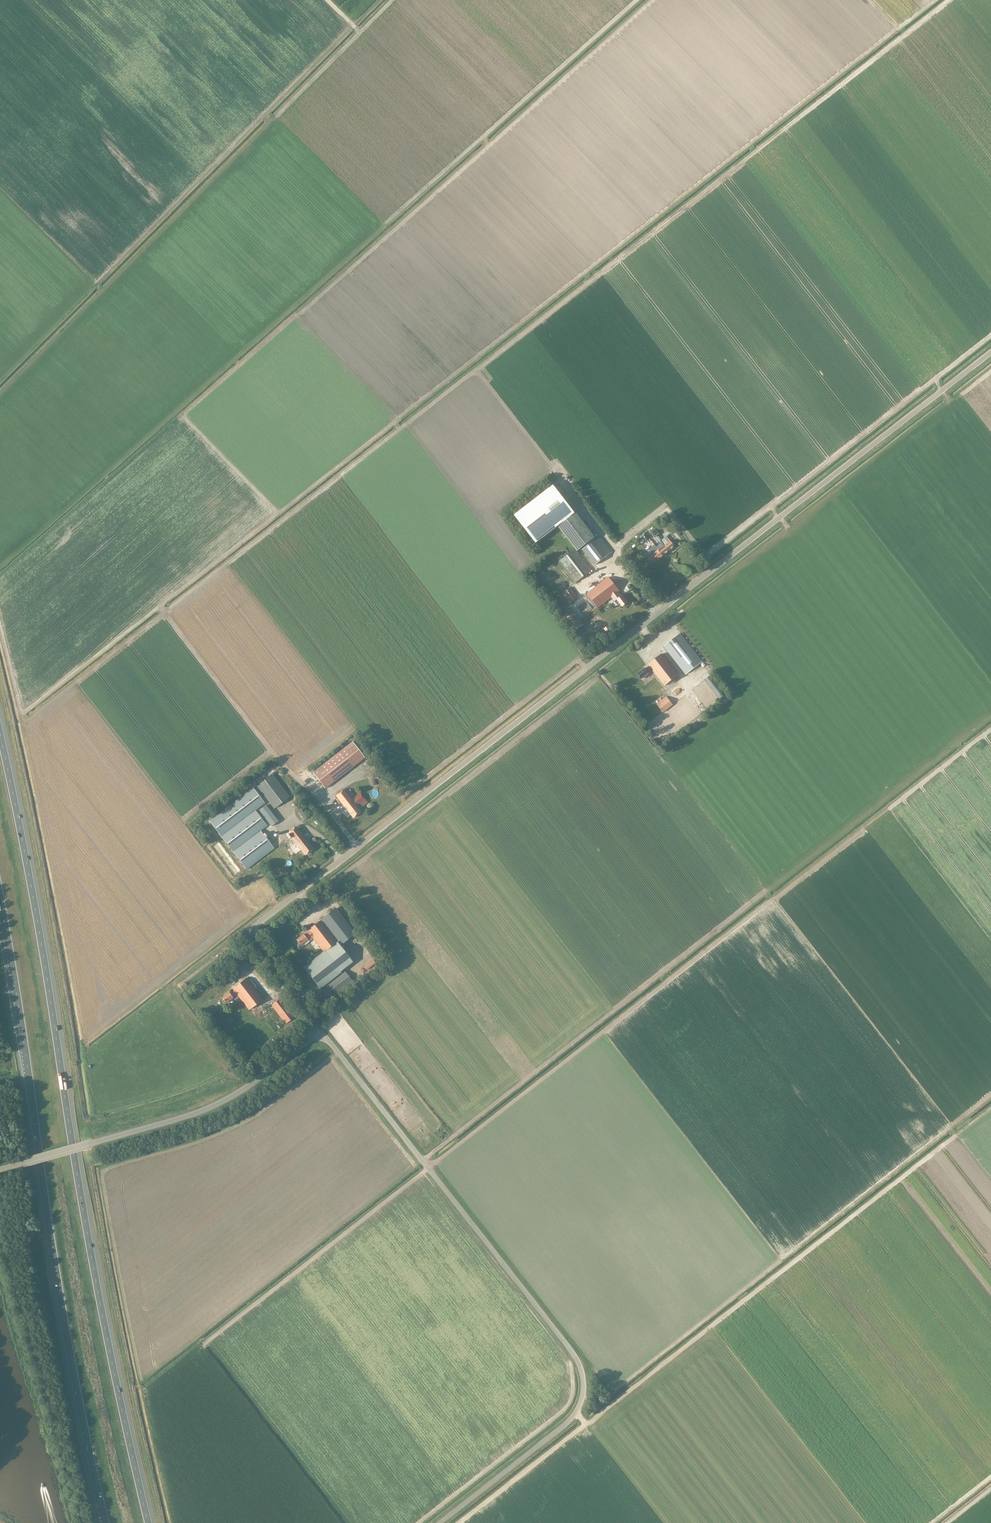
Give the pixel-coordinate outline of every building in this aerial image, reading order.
[(553,485),(515,515),(536,543),(558,526),(559,526),(575,513),(553,485)] [(587,546),(582,550),(594,565),(611,552),(599,536),(594,540),(593,539),(594,538),(575,513),(559,526),(564,533),(562,535),(565,538),(567,536),(578,551),(586,544),(587,546)] [(645,541),(648,538),(649,538),(645,532),(637,539),(639,542),(643,539),(645,541)] [(664,546),(669,552),(675,547),(666,536),(664,538),(668,543),(664,545),(664,546)] [(664,546),(664,545),(660,540),(658,542),(662,547),(658,550),(663,556),(669,552),(664,546)] [(663,556),(658,550),(654,545),(652,547),(656,552),(653,554),(657,561),(663,556)] [(632,556),(636,553),(632,548),(628,551),(628,552),(627,553),(628,555),(630,553),(632,556)] [(657,561),(653,554),(649,549),(646,551),(650,556),(647,559),(652,565),(657,561)] [(622,607),(627,603),(622,595),(621,596),(618,592),(619,591),(608,577),(587,593),(598,608),(611,597),(614,601),(617,605),(620,604),(622,607)] [(686,675),(702,662),(680,633),(663,646),(686,675)] [(664,686),(678,674),(662,654),(648,665),(649,666),(645,669),(644,668),(637,674),(641,679),(648,673),(647,673),(651,670),(664,686)] [(675,694),(680,690),(677,686),(672,690),(675,694)] [(663,713),(673,705),(666,696),(656,704),(663,713)] [(344,748),(312,773),(325,789),(356,764),(364,758),(352,742),(344,748)] [(256,786),(274,809),(290,797),(272,774),(256,786)] [(246,869),(274,848),(260,831),(267,826),(255,811),(265,803),(253,788),(209,821),(246,869)] [(336,796),(353,818),(361,812),(357,806),(366,799),(360,792),(351,799),(344,790),(336,796)] [(304,820),(309,816),(302,806),(296,810),(304,820)] [(305,855),(313,849),(295,827),(288,833),(305,855)] [(309,942),(309,941),(313,938),(323,952),(324,951),(326,949),(337,941),(338,942),(340,945),(354,934),(336,909),(307,931),(308,931),(304,934),(303,934),(296,940),(300,945),(303,943),(304,945),(309,942)] [(324,952),(303,968),(319,988),(352,962),(339,945),(340,945),(338,942),(327,950),(326,949),(324,951),(324,952)] [(343,970),(319,988),(329,1001),(353,983),(343,970)] [(229,992),(222,998),(226,1003),(233,997),(235,1000),(239,997),(249,1010),(263,999),(247,978),(232,989),(233,990),(229,993),(229,992)] [(286,1024),(294,1018),(279,999),(271,1005),(286,1024)]
